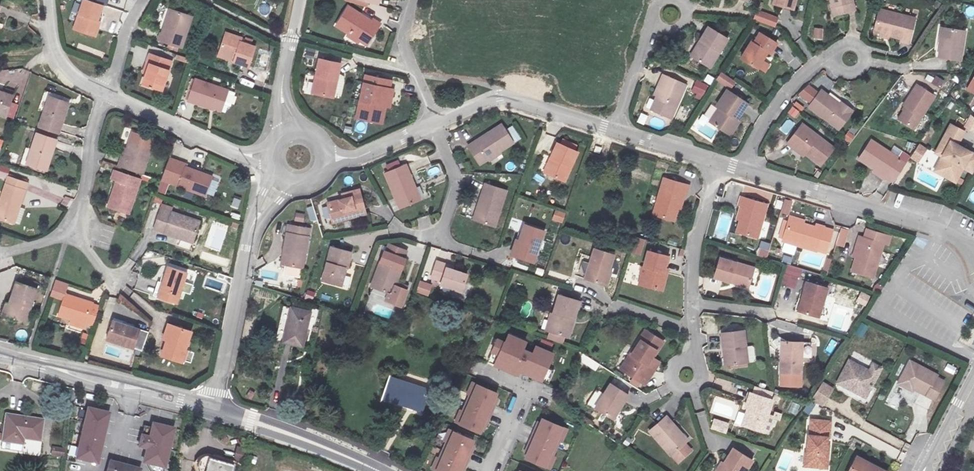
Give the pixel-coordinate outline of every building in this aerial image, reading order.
[(72,23),(90,29),(99,0),(79,0),(72,23)] [(776,8),(798,13),(801,0),(778,0),(776,8)] [(838,18),(861,12),(858,0),(833,0),(838,18)] [(893,0),(890,0),(884,25),(909,32),(907,38),(917,41),(926,9),(893,0)] [(330,20),(349,32),(364,41),(377,20),(363,11),(362,13),(341,1),(330,20)] [(184,40),(194,8),(174,3),(168,25),(164,23),(161,33),(184,40)] [(123,9),(104,7),(102,18),(121,20),(123,9)] [(758,9),(754,19),(775,28),(779,17),(758,9)] [(710,63),(728,34),(710,23),(691,52),(710,63)] [(970,29),(947,23),(939,53),(962,59),(970,29)] [(823,39),(823,27),(813,28),(813,40),(823,39)] [(227,30),(222,49),(237,54),(235,59),(254,65),(260,46),(243,40),(244,36),(227,30)] [(364,41),(349,32),(346,36),(361,45),(364,41)] [(780,57),(786,45),(767,34),(760,45),(754,41),(743,60),(761,70),(772,53),(780,57)] [(159,86),(169,57),(145,48),(142,58),(148,61),(142,80),(159,86)] [(237,54),(222,49),(220,54),(235,59),(237,54)] [(332,96),(340,63),(317,57),(313,72),(318,73),(314,91),(332,96)] [(381,120),(386,99),(380,97),(383,84),(389,85),(390,77),(364,70),(355,112),(381,120)] [(964,89),(973,94),(973,92),(973,71),(964,89)] [(717,80),(731,89),(736,81),(722,72),(717,80)] [(675,117),(689,84),(664,73),(656,90),(661,92),(653,108),(675,117)] [(708,74),(704,82),(712,85),(715,78),(708,74)] [(941,90),(945,81),(935,76),(931,85),(941,90)] [(232,89),(200,79),(195,99),(225,109),(232,89)] [(696,80),(692,93),(705,97),(709,84),(696,80)] [(67,123),(78,93),(53,84),(43,114),(67,123)] [(395,87),(389,85),(383,84),(380,97),(386,99),(391,101),(395,87)] [(912,127),(933,94),(917,84),(910,96),(907,94),(900,104),(903,106),(896,117),(912,127)] [(12,91),(0,87),(0,110),(5,111),(12,91)] [(750,103),(731,90),(724,99),(729,102),(717,118),(736,132),(747,117),(743,115),(750,103)] [(843,127),(859,105),(850,100),(847,105),(826,90),(813,107),(843,127)] [(797,118),(801,111),(792,106),(788,113),(797,118)] [(641,112),(637,122),(645,124),(648,115),(641,112)] [(964,127),(973,132),(973,117),(971,115),(964,127)] [(779,129),(787,135),(795,123),(788,118),(779,129)] [(836,142),(804,118),(789,140),(804,151),(806,148),(823,160),(836,142)] [(513,143),(500,124),(465,147),(479,166),(513,143)] [(54,162),(64,133),(40,125),(30,154),(54,162)] [(947,125),(932,152),(939,156),(936,161),(938,169),(954,178),(960,167),(970,172),(973,164),(973,156),(961,148),(960,150),(953,147),(960,132),(947,125)] [(120,153),(118,161),(140,168),(153,135),(133,128),(130,137),(124,154),(120,153)] [(847,132),(844,140),(852,142),(854,134),(847,132)] [(568,147),(545,140),(541,154),(544,156),(539,174),(559,180),(568,147)] [(854,158),(889,183),(901,164),(878,147),(877,148),(866,141),(854,158)] [(919,146),(911,159),(918,163),(926,152),(919,146)] [(199,186),(204,168),(187,163),(188,158),(176,156),(170,177),(199,186)] [(416,194),(399,162),(376,173),(395,207),(416,194)] [(109,174),(103,190),(109,191),(105,201),(123,207),(135,172),(106,163),(103,172),(109,174)] [(426,169),(428,178),(443,174),(440,165),(426,169)] [(943,177),(935,174),(934,176),(921,171),(917,183),(938,191),(943,177)] [(30,179),(13,174),(0,215),(0,216),(17,222),(30,179)] [(677,207),(683,184),(660,177),(648,214),(667,219),(672,205),(677,207)] [(498,188),(476,182),(465,218),(486,225),(498,188)] [(109,191),(103,190),(100,199),(105,201),(109,191)] [(367,216),(363,191),(345,194),(346,199),(330,200),(332,221),(367,216)] [(756,238),(767,203),(736,195),(732,210),(742,214),(736,232),(756,238)] [(790,215),(794,201),(786,199),(782,213),(790,215)] [(205,218),(174,209),(167,231),(199,241),(205,218)] [(562,223),(565,213),(556,210),(552,220),(562,223)] [(304,222),(305,213),(295,212),(295,221),(304,222)] [(818,251),(826,227),(818,224),(817,228),(800,223),(801,220),(789,217),(782,240),(818,251)] [(285,221),(279,248),(286,250),(283,262),(300,265),(307,226),(285,221)] [(542,230),(519,222),(509,254),(533,262),(542,230)] [(837,246),(847,247),(849,228),(839,227),(837,246)] [(913,242),(922,248),(928,238),(919,233),(913,242)] [(854,273),(876,279),(887,243),(860,235),(856,245),(863,247),(854,273)] [(636,237),(631,252),(641,255),(646,240),(636,237)] [(350,251),(333,246),(321,278),(338,283),(344,266),(346,267),(350,251)] [(608,252),(586,246),(578,278),(603,284),(607,270),(603,269),(608,252)] [(277,262),(283,262),(286,250),(279,248),(277,262)] [(768,257),(769,249),(758,248),(757,256),(768,257)] [(405,257),(383,249),(371,284),(392,292),(395,284),(405,257)] [(640,281),(665,288),(670,268),(663,267),(666,253),(647,249),(640,281)] [(719,257),(712,278),(749,290),(756,268),(719,257)] [(442,263),(432,260),(427,276),(436,279),(436,283),(455,289),(460,273),(441,268),(442,263)] [(192,271),(172,265),(162,298),(182,304),(192,271)] [(283,265),(282,273),(301,277),(303,269),(283,265)] [(797,288),(801,268),(786,265),(782,285),(797,288)] [(17,277),(10,297),(15,299),(11,314),(26,318),(37,284),(17,277)] [(67,291),(68,283),(54,279),(49,295),(65,299),(67,291)] [(830,287),(810,280),(804,298),(801,297),(797,309),(821,316),(830,287)] [(432,285),(421,282),(417,292),(429,295),(432,285)] [(411,291),(395,284),(392,292),(392,295),(388,295),(385,302),(388,305),(402,310),(411,291)] [(61,311),(95,322),(101,303),(67,291),(65,299),(61,311)] [(862,292),(857,304),(866,307),(871,296),(862,292)] [(546,313),(542,330),(563,336),(568,320),(570,320),(576,300),(554,294),(549,314),(546,313)] [(10,297),(4,295),(0,307),(0,311),(11,314),(15,299),(10,297)] [(312,313),(294,309),(286,343),(305,348),(312,313)] [(142,325),(115,317),(109,336),(136,344),(142,325)] [(864,338),(868,325),(860,322),(855,335),(864,338)] [(196,330),(177,324),(169,355),(188,360),(196,330)] [(642,375),(648,366),(639,362),(645,354),(654,338),(636,329),(617,360),(642,375)] [(559,353),(508,330),(493,365),(541,379),(559,353)] [(748,362),(746,330),(722,331),(724,364),(748,362)] [(785,331),(779,349),(784,351),(781,363),(799,369),(807,339),(785,331)] [(770,360),(781,363),(784,351),(779,349),(774,349),(770,360)] [(652,359),(645,354),(639,362),(648,366),(652,359)] [(849,358),(837,380),(865,395),(881,366),(873,361),(869,369),(849,358)] [(910,358),(897,381),(909,387),(910,385),(931,396),(941,378),(935,375),(936,373),(910,358)] [(954,374),(957,367),(948,363),(945,370),(954,374)] [(834,384),(823,378),(813,398),(825,404),(834,384)] [(605,418),(621,391),(601,380),(586,407),(605,418)] [(457,424),(474,384),(469,382),(464,394),(466,395),(459,412),(457,411),(452,422),(457,424)] [(493,392),(474,384),(457,424),(476,432),(479,427),(481,421),(484,421),(491,405),(488,404),(491,397),(493,392)] [(755,428),(760,407),(764,394),(737,385),(732,403),(737,405),(733,421),(755,428)] [(431,424),(436,411),(387,394),(380,415),(418,428),(420,420),(431,424)] [(99,461),(109,412),(86,406),(74,458),(99,461)] [(760,407),(755,428),(761,430),(768,410),(760,407)] [(666,456),(684,439),(661,414),(642,431),(666,456)] [(25,421),(0,416),(0,438),(21,442),(25,421)] [(558,425),(539,417),(537,422),(535,429),(532,428),(525,445),(528,446),(525,453),(523,457),(541,465),(558,425)] [(714,418),(711,429),(727,434),(730,423),(714,418)] [(828,421),(810,420),(809,435),(807,435),(806,446),(805,463),(826,464),(827,454),(824,454),(825,444),(826,436),(827,436),(828,421)] [(176,428),(152,422),(149,434),(141,434),(139,447),(145,449),(142,461),(165,467),(176,428)] [(563,427),(558,425),(541,465),(547,467),(552,456),(549,455),(556,439),(559,439),(563,427)] [(435,470),(454,432),(450,429),(444,441),(446,442),(438,458),(436,458),(431,468),(435,470)] [(454,432),(435,470),(437,470),(458,470),(460,468),(462,469),(470,453),(468,453),(472,444),(473,441),(454,432)] [(750,460),(730,446),(714,470),(743,470),(750,460)] [(64,458),(65,449),(52,447),(50,456),(64,458)] [(855,454),(846,470),(885,470),(855,454)] [(214,467),(192,459),(188,460),(183,464),(183,470),(213,470),(214,467)] [(93,463),(91,470),(121,470),(93,463)]
